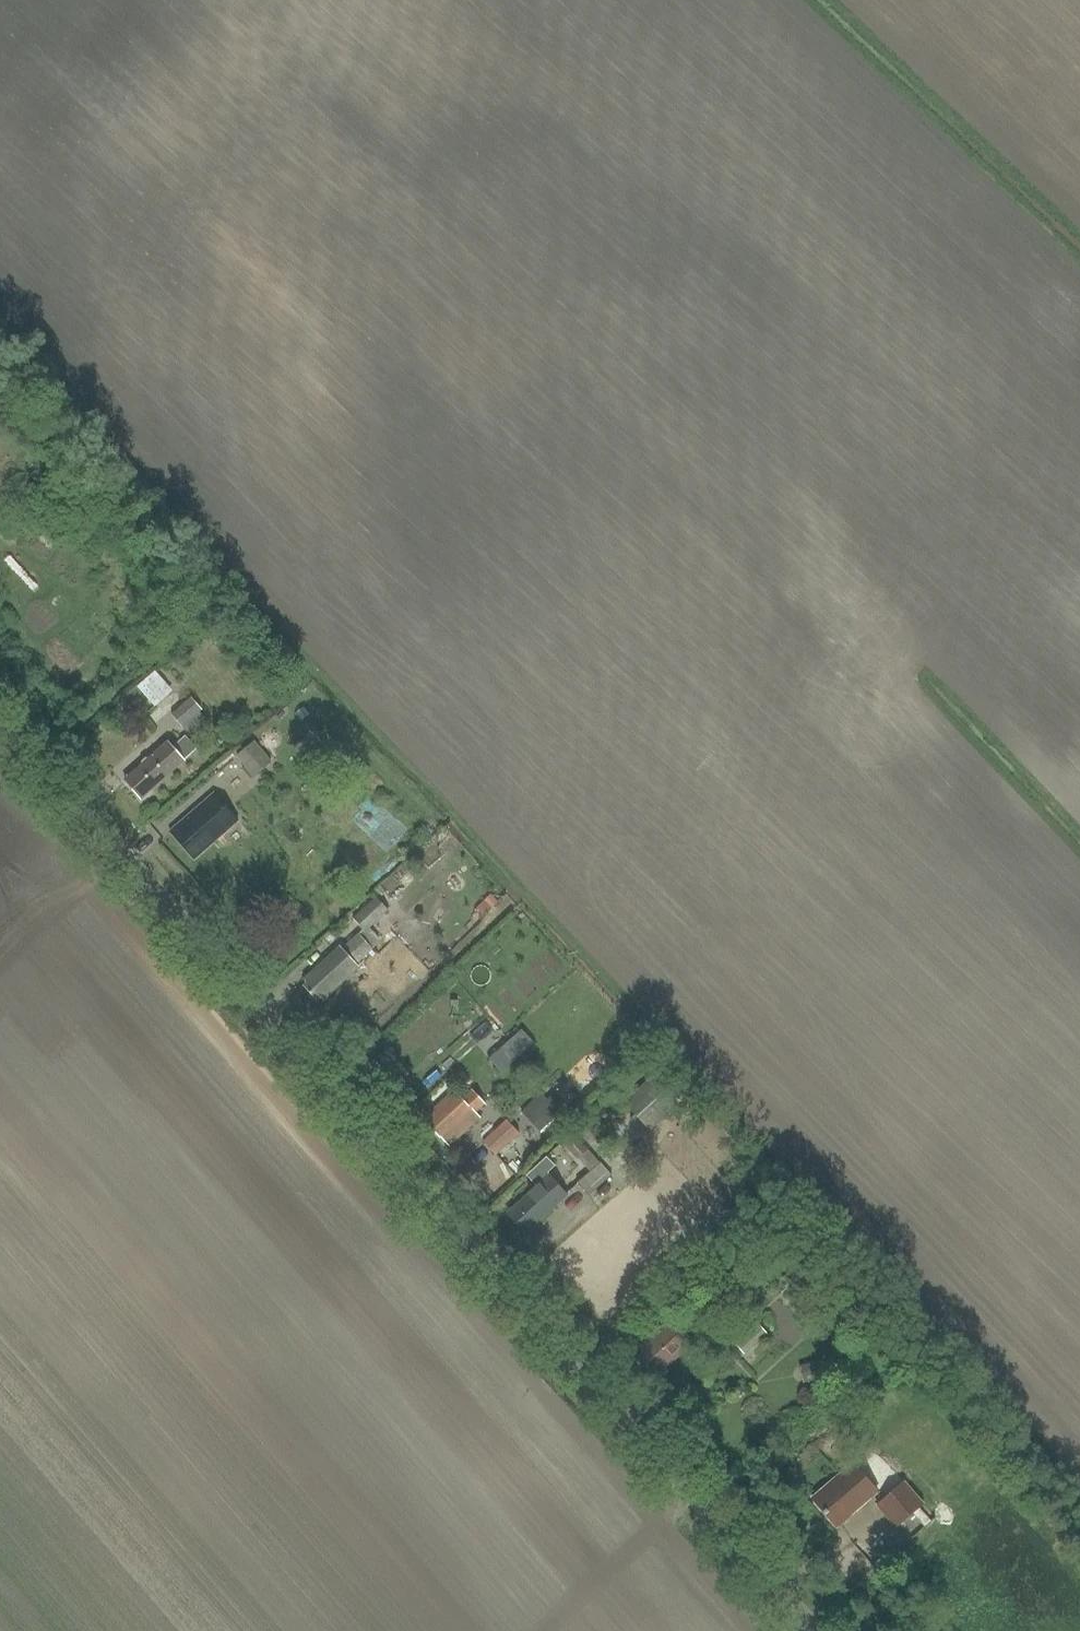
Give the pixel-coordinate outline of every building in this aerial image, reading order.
[(160,706),(179,688),(159,667),(140,685),(160,706)] [(205,713),(192,700),(173,717),(193,738),(209,722),(203,715),(205,713)] [(142,764),(125,778),(142,797),(186,759),(185,759),(197,749),(185,736),(174,746),(169,740),(150,757),(146,756),(142,760),(142,764)] [(274,761),(256,740),(238,756),(256,777),(274,761)] [(217,796),(174,834),(196,859),(239,821),(217,796)] [(352,918),(363,930),(365,932),(384,914),(388,910),(376,897),(352,918)] [(404,916),(401,912),(399,910),(389,919),(384,914),(365,932),(363,930),(343,948),(340,945),(304,978),(307,982),(304,985),(317,999),(321,996),(323,999),(360,966),(357,963),(396,927),(394,925),(404,916)] [(523,1031),(490,1060),(502,1073),(534,1044),(523,1031)] [(648,1128),(675,1105),(652,1078),(625,1102),(648,1128)] [(474,1111),(485,1101),(474,1089),(466,1096),(458,1087),(427,1115),(431,1119),(427,1123),(448,1147),(480,1118),(474,1111)] [(539,1132),(566,1109),(554,1095),(548,1100),(542,1094),(522,1112),(539,1132)] [(496,1156),(520,1134),(507,1120),(483,1142),(496,1156)] [(535,1189),(508,1212),(525,1232),(567,1194),(549,1172),(555,1166),(547,1157),(541,1162),(528,1174),(538,1186),(535,1189)] [(578,1185),(589,1197),(612,1176),(601,1164),(578,1185)] [(708,1335),(718,1347),(740,1328),(730,1316),(708,1335)] [(644,1354),(640,1358),(653,1371),(657,1367),(660,1371),(694,1341),(672,1318),(640,1350),(644,1354)] [(735,1345),(745,1355),(768,1335),(759,1324),(735,1345)] [(830,1485),(815,1498),(837,1525),(877,1491),(854,1463),(830,1484),(830,1485)] [(926,1503),(905,1480),(877,1505),(898,1528),(926,1503)] [(860,1552),(890,1550),(888,1531),(859,1533),(860,1552)]
